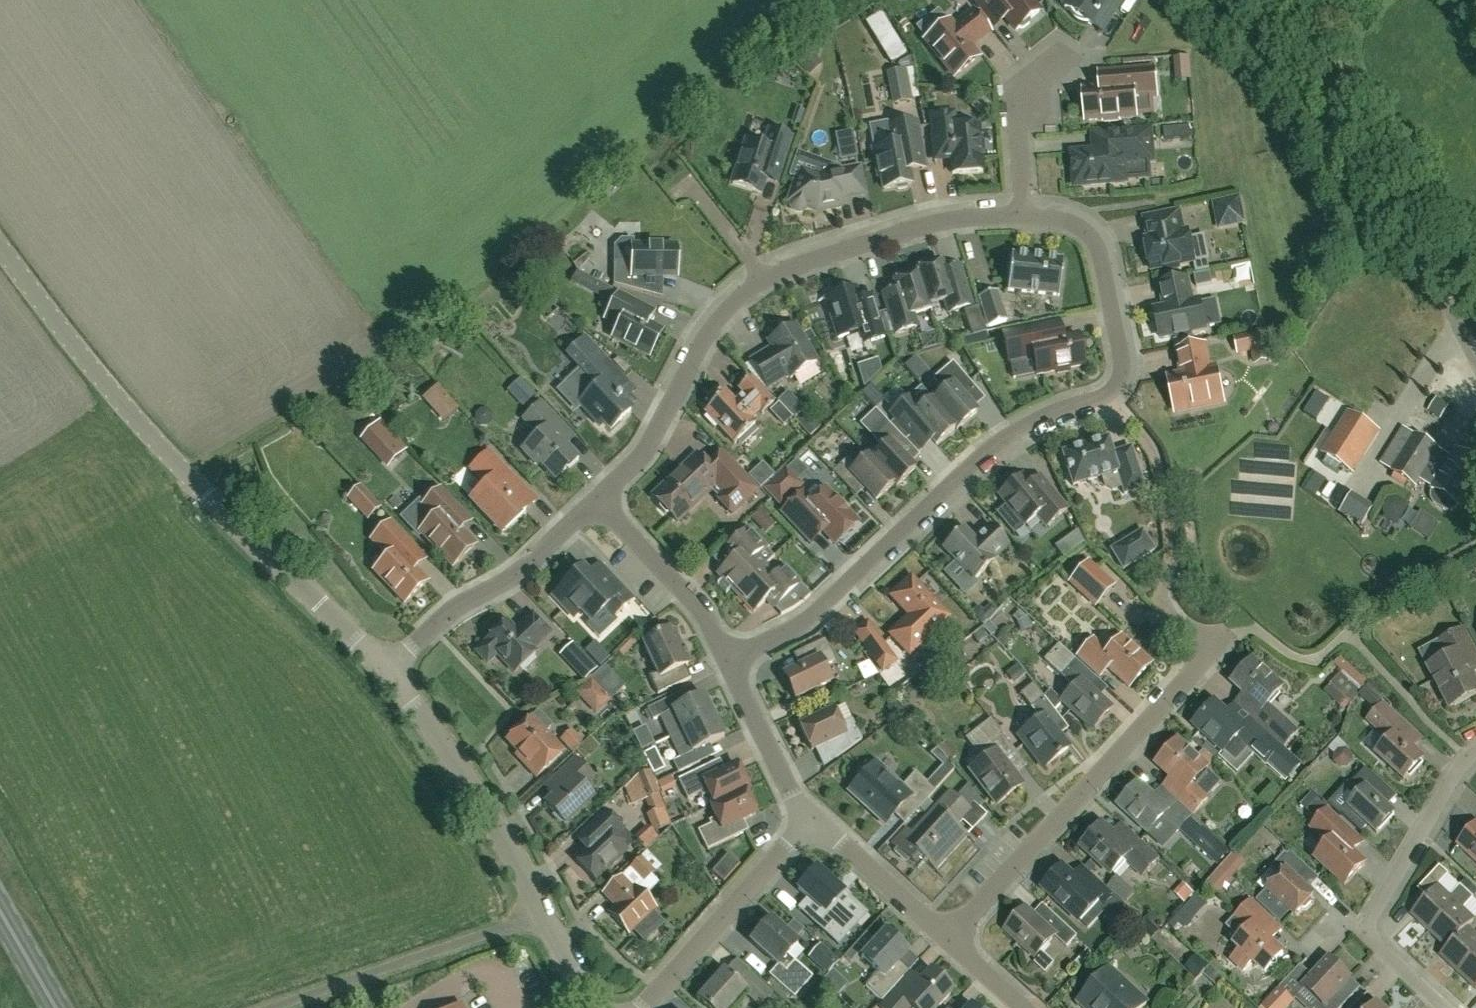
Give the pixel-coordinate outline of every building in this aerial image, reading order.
[(994,26),(1005,17),(1015,30),(1018,27),(1024,27),(1029,23),(1029,19),(1039,12),(1030,0),(974,0),(994,26)] [(1068,11),(1069,14),(1071,17),(1073,19),(1076,21),(1079,23),(1083,24),(1086,24),(1088,24),(1101,32),(1121,0),(1069,0),(1064,9),(1068,11)] [(969,48),(973,44),(989,32),(972,12),(953,27),(949,22),(925,41),(954,77),(978,58),(969,48)] [(907,55),(881,14),(866,24),(892,65),(907,55)] [(821,63),(806,47),(793,60),(808,76),(821,63)] [(910,68),(891,72),(897,104),(916,100),(910,68)] [(1100,72),(1101,88),(1083,90),(1086,121),(1103,119),(1104,122),(1119,121),(1119,118),(1136,117),(1134,98),(1156,96),(1154,68),(1100,72)] [(1157,117),(1156,100),(1144,100),(1144,118),(1157,117)] [(982,172),(980,154),(983,150),(982,142),(979,140),(978,125),(946,128),(945,115),(931,116),(934,160),(951,159),(952,174),(982,172)] [(925,169),(921,150),(915,122),(888,128),(892,146),(873,150),(878,178),(881,177),(884,190),(895,188),(898,190),(906,189),(908,185),(912,185),(909,172),(925,169)] [(776,183),(783,162),(791,138),(769,131),(763,148),(746,142),(732,184),(760,193),(764,180),(776,183)] [(1091,136),(1092,152),(1073,154),(1075,178),(1083,185),(1125,182),(1123,162),(1152,160),(1150,132),(1091,136)] [(799,172),(797,178),(789,201),(791,202),(791,204),(791,205),(791,206),(792,207),(793,209),(794,210),(795,210),(796,211),(797,211),(799,211),(800,211),(801,211),(803,210),(804,210),(805,209),(806,207),(817,211),(841,206),(840,198),(863,194),(858,168),(813,177),(799,172)] [(1216,209),(1238,226),(1244,225),(1239,199),(1215,204),(1216,209)] [(1149,240),(1145,241),(1146,243),(1142,246),(1144,259),(1149,260),(1151,270),(1166,267),(1167,270),(1179,268),(1178,265),(1209,258),(1205,240),(1191,243),(1188,232),(1183,233),(1179,211),(1145,218),(1149,240)] [(676,277),(676,247),(632,247),(632,263),(614,263),(614,285),(643,293),(643,277),(676,277)] [(1059,296),(1063,261),(1011,255),(1007,291),(1059,296)] [(942,263),(916,271),(917,274),(918,274),(928,306),(929,306),(944,301),(948,313),(972,305),(962,273),(959,265),(944,270),(942,263)] [(896,290),(882,294),(885,302),(895,334),(917,327),(913,315),(930,310),(929,306),(928,306),(918,274),(917,274),(915,275),(914,273),(911,272),(897,277),(895,279),(896,281),(893,282),(896,290)] [(1210,273),(1195,276),(1197,287),(1212,284),(1210,273)] [(1155,311),(1157,320),(1155,323),(1157,334),(1160,335),(1161,339),(1175,336),(1176,338),(1191,335),(1190,333),(1205,330),(1200,302),(1192,303),(1187,279),(1161,284),(1165,308),(1155,311)] [(855,289),(825,298),(838,339),(857,333),(861,344),(871,341),(883,337),(876,314),(865,318),(859,300),(855,289)] [(988,327),(1006,322),(996,292),(979,297),(988,327)] [(640,306),(618,294),(607,316),(621,323),(613,339),(649,357),(661,332),(647,325),(653,312),(640,306)] [(1078,335),(1062,339),(1059,323),(1028,329),(1003,334),(1007,357),(1024,353),(1025,358),(1033,357),(1037,375),(1056,371),(1057,374),(1070,371),(1069,368),(1084,365),(1081,353),(1084,349),(1082,342),(1079,339),(1078,335)] [(816,362),(794,326),(768,342),(772,349),(751,362),(767,387),(788,374),(790,378),(816,362)] [(1237,340),(1240,357),(1271,351),(1267,334),(1237,340)] [(631,411),(622,402),(634,391),(585,339),(568,356),(582,370),(560,391),(576,409),(580,406),(600,427),(604,423),(610,430),(631,411)] [(1177,376),(1169,378),(1176,412),(1223,402),(1216,368),(1209,369),(1204,346),(1178,351),(1182,370),(1184,371),(1184,373),(1181,377),(1179,377),(1177,376)] [(862,364),(866,381),(887,376),(884,360),(862,364)] [(933,401),(932,401),(955,428),(955,429),(956,430),(977,413),(973,409),(961,395),(972,385),(952,363),(932,380),(942,391),(941,393),(933,401)] [(526,379),(510,393),(525,409),(541,394),(526,379)] [(705,413),(708,416),(705,419),(715,429),(717,426),(734,444),(755,425),(751,420),(760,412),(762,414),(773,404),(750,379),(739,390),(744,395),(735,403),(723,391),(712,401),(714,404),(705,413)] [(870,387),(861,395),(874,409),(883,401),(870,387)] [(441,425),(457,412),(436,389),(421,402),(441,425)] [(786,411),(796,401),(788,392),(778,402),(786,411)] [(892,412),(890,414),(894,419),(909,437),(922,451),(933,441),(936,445),(955,429),(955,428),(932,401),(933,401),(931,400),(922,408),(919,407),(910,396),(908,398),(892,412)] [(562,425),(541,403),(523,420),(539,436),(522,451),(534,464),(540,464),(554,479),(565,469),(569,469),(578,460),(553,434),(562,425)] [(1350,413),(1323,455),(1352,474),(1379,431),(1350,413)] [(365,435),(391,463),(406,449),(380,421),(365,435)] [(871,458),(871,459),(894,483),(893,484),(896,487),(915,469),(910,464),(898,452),(907,444),(889,424),(873,439),(882,448),(871,458)] [(1459,506),(1461,507),(1473,487),(1475,482),(1475,464),(1457,451),(1452,459),(1415,436),(1404,454),(1392,447),(1381,465),(1392,472),(1392,473),(1394,474),(1409,483),(1416,487),(1419,481),(1434,490),(1432,494),(1432,499),(1434,503),(1437,506),(1444,510),(1448,512),(1453,512),(1457,509),(1459,506)] [(1104,486),(1112,491),(1122,488),(1124,495),(1144,489),(1131,448),(1113,454),(1108,438),(1062,453),(1072,486),(1101,477),(1104,486)] [(529,496),(489,453),(471,470),(487,486),(472,499),(502,532),(535,501),(530,495),(529,496)] [(710,492),(732,514),(756,491),(721,454),(707,467),(696,456),(653,496),(677,523),(710,492)] [(848,457),(832,472),(850,491),(859,483),(865,489),(876,501),(893,484),(894,483),(871,459),(871,458),(868,455),(856,467),(848,457)] [(804,486),(798,480),(787,468),(785,466),(761,489),(780,508),(804,486)] [(1039,477),(1029,486),(1021,477),(999,495),(1025,526),(1041,512),(1050,523),(1066,510),(1051,491),(1039,477)] [(360,488),(349,499),(368,519),(380,508),(360,488)] [(825,489),(811,502),(802,493),(782,512),(811,543),(823,532),(835,544),(838,541),(843,542),(848,536),(848,532),(857,524),(825,489)] [(461,532),(471,522),(440,490),(423,506),(420,503),(399,522),(418,542),(424,537),(453,567),(475,546),(461,532)] [(1374,506),(1352,493),(1339,513),(1361,527),(1374,506)] [(770,504),(753,520),(768,536),(785,521),(770,504)] [(1425,513),(1416,527),(1434,537),(1442,522),(1425,513)] [(398,553),(408,543),(391,524),(373,541),(390,559),(375,573),(404,604),(426,583),(416,572),(408,563),(398,553)] [(1183,527),(1186,550),(1196,549),(1193,525),(1183,527)] [(1008,545),(990,526),(974,541),(963,529),(943,548),(973,581),(994,562),(992,560),(1008,545)] [(735,594),(765,566),(772,560),(763,551),(766,549),(748,530),(715,561),(723,570),(717,575),(735,594)] [(1123,569),(1154,550),(1142,531),(1111,550),(1123,569)] [(905,553),(922,541),(916,533),(900,546),(905,553)] [(1060,544),(1068,559),(1091,548),(1084,533),(1060,544)] [(1113,586),(1088,563),(1070,583),(1096,606),(1113,586)] [(753,613),(772,595),(780,604),(786,613),(782,615),(781,615),(781,616),(794,610),(803,603),(811,596),(784,568),(775,577),(765,566),(735,594),(753,613)] [(632,600),(613,580),(602,590),(582,569),(553,596),(566,610),(573,603),(591,622),(604,610),(613,618),(632,600)] [(909,655),(948,618),(911,579),(892,598),(910,617),(891,636),(909,655)] [(533,615),(515,632),(507,623),(476,652),(487,664),(497,655),(514,673),(536,653),(533,650),(551,633),(533,615)] [(839,621),(827,627),(835,643),(847,637),(839,621)] [(854,632),(866,649),(882,672),(896,662),(867,623),(854,632)] [(676,648),(673,642),(675,641),(676,640),(676,639),(677,637),(677,636),(678,635),(677,633),(677,632),(676,631),(676,630),(675,629),(674,628),(672,627),(671,627),(670,627),(668,627),(667,627),(655,633),(657,637),(643,644),(657,673),(649,677),(658,695),(691,679),(685,667),(689,665),(680,647),(676,648)] [(1440,641),(1422,651),(1431,667),(1451,706),(1475,693),(1475,682),(1473,676),(1463,658),(1475,652),(1475,651),(1464,629),(1440,641)] [(1130,688),(1151,665),(1121,637),(1108,652),(1094,639),(1078,657),(1100,677),(1108,668),(1130,688)] [(596,639),(585,648),(600,664),(611,655),(596,639)] [(800,652),(807,664),(784,676),(795,699),(831,682),(823,667),(835,661),(825,640),(800,652)] [(585,653),(573,642),(560,654),(571,666),(585,653)] [(1090,690),(1098,681),(1056,643),(1042,659),(1075,688),(1062,702),(1092,729),(1111,709),(1090,690)] [(1349,659),(1324,679),(1342,702),(1367,682),(1349,659)] [(1270,736),(1283,747),(1283,748),(1298,732),(1268,705),(1283,688),(1254,661),(1233,684),(1262,709),(1252,719),(1270,736)] [(576,691),(597,714),(611,699),(607,696),(608,695),(606,692),(597,683),(592,678),(576,691)] [(672,737),(714,717),(703,696),(675,710),(669,699),(647,709),(653,721),(662,716),(672,737)] [(1043,768),(1068,749),(1053,729),(1063,721),(1045,697),(1031,708),(1041,720),(1018,737),(1043,768)] [(1225,751),(1232,757),(1237,761),(1249,748),(1254,753),(1256,751),(1264,758),(1273,758),(1283,747),(1270,736),(1252,719),(1244,729),(1216,703),(1195,726),(1224,752),(1225,751)] [(1422,739),(1394,714),(1383,704),(1368,721),(1389,740),(1376,754),(1404,780),(1424,758),(1414,748),(1422,739)] [(840,756),(862,741),(852,720),(841,726),(834,711),(800,727),(811,751),(833,741),(840,756)] [(538,713),(521,729),(516,728),(509,734),(511,739),(508,742),(519,754),(516,757),(536,778),(562,753),(543,733),(551,726),(538,713)] [(672,737),(682,758),(673,762),(678,773),(700,763),(695,752),(724,738),(714,717),(672,737)] [(1001,759),(1014,749),(992,721),(970,738),(979,750),(977,751),(984,761),(971,771),(996,804),(1021,785),(1001,759)] [(564,741),(576,754),(588,742),(576,729),(564,741)] [(1175,800),(1193,816),(1209,799),(1192,784),(1207,769),(1179,742),(1157,765),(1184,790),(1175,800)] [(564,825),(595,796),(583,784),(592,776),(574,756),(556,773),(567,784),(546,805),(564,825)] [(849,793),(884,825),(908,799),(920,810),(956,771),(948,763),(928,785),(916,774),(902,789),(876,764),(849,793)] [(711,807),(748,789),(737,766),(710,779),(705,768),(678,781),(687,800),(700,794),(702,798),(709,794),(714,805),(710,807),(711,807)] [(1367,768),(1351,785),(1360,794),(1342,813),(1361,832),(1368,825),(1376,834),(1395,815),(1377,797),(1386,787),(1367,768)] [(660,795),(651,772),(639,777),(627,789),(634,806),(660,795)] [(1208,829),(1193,816),(1175,800),(1167,808),(1140,784),(1118,808),(1147,834),(1161,819),(1177,833),(1178,831),(1194,845),(1208,829)] [(711,807),(716,818),(709,822),(711,825),(698,831),(707,851),(734,838),(729,827),(756,814),(745,791),(749,790),(748,789),(711,807)] [(970,809),(950,792),(912,833),(907,828),(892,844),(898,850),(896,852),(907,863),(909,860),(919,869),(925,862),(936,872),(969,837),(952,821),(956,816),(963,822),(972,812),(983,822),(988,816),(974,803),(970,809)] [(1345,886),(1365,864),(1353,853),(1363,842),(1328,809),(1311,827),(1329,844),(1315,858),(1345,886)] [(576,860),(595,880),(634,843),(605,812),(575,840),(585,851),(576,860)] [(1159,859),(1141,843),(1132,852),(1111,834),(1103,826),(1082,848),(1111,875),(1124,861),(1142,877),(1159,859)] [(1257,841),(1274,855),(1285,842),(1268,827),(1257,841)] [(1459,845),(1475,862),(1475,827),(1459,845)] [(1295,915),(1313,896),(1294,877),(1303,867),(1287,852),(1272,868),(1281,876),(1268,889),(1295,915)] [(710,872),(723,883),(740,864),(727,853),(710,872)] [(641,859),(630,870),(644,885),(656,874),(641,859)] [(1158,881),(1172,870),(1164,860),(1150,872),(1158,881)] [(1430,933),(1468,892),(1461,885),(1450,897),(1438,886),(1449,875),(1439,866),(1423,883),(1432,891),(1410,914),(1430,933)] [(1103,908),(1113,897),(1084,870),(1075,879),(1063,868),(1044,888),(1079,921),(1097,902),(1103,908)] [(834,886),(816,869),(798,889),(797,890),(808,899),(827,917),(818,927),(838,946),(858,924),(835,903),(843,894),(843,893),(855,879),(847,872),(834,886)] [(636,890),(634,892),(621,878),(603,895),(616,909),(610,915),(628,933),(633,929),(645,941),(662,924),(651,912),(654,909),(636,890)] [(1169,894),(1189,934),(1200,928),(1192,912),(1202,907),(1190,884),(1169,894)] [(1441,956),(1468,927),(1475,920),(1464,909),(1474,898),(1468,892),(1430,933),(1446,948),(1439,955),(1441,956)] [(1248,929),(1240,938),(1234,944),(1241,951),(1232,960),(1243,971),(1252,962),(1265,974),(1283,954),(1271,942),(1282,931),(1270,920),(1251,902),(1236,918),(1248,929)] [(1068,948),(1078,937),(1051,912),(1042,922),(1027,908),(1006,931),(1036,958),(1055,936),(1068,948)] [(794,998),(813,978),(788,956),(799,945),(771,921),(750,943),(778,967),(769,976),(794,998)] [(908,952),(897,942),(900,939),(885,926),(873,940),(876,943),(861,959),(878,973),(865,987),(882,1002),(903,978),(892,969),(908,952)] [(1475,954),(1475,935),(1468,927),(1441,956),(1458,973),(1475,954)] [(1080,970),(1093,955),(1087,950),(1074,964),(1080,970)] [(1458,973),(1475,989),(1475,954),(1458,973)] [(1205,955),(1191,963),(1199,977),(1213,970),(1205,955)] [(1343,986),(1350,978),(1329,959),(1304,987),(1320,1002),(1314,1007),(1341,1007),(1342,1007),(1332,998),(1343,986)] [(1147,1003),(1110,968),(1079,1002),(1085,1007),(1142,1007),(1147,1003)] [(953,993),(930,972),(905,1000),(897,992),(882,1007),(938,1007),(953,993)] [(771,995),(747,973),(737,984),(725,973),(699,1001),(706,1007),(736,1007),(748,995),(760,1007),(763,1004),(771,995)] [(1204,993),(1193,986),(1180,1005),(1184,1007),(1194,1007),(1204,993)] [(1279,986),(1261,1004),(1265,1007),(1288,1007),(1295,1001),(1292,998),(1279,986)] [(771,995),(763,1004),(768,1007),(783,1007),(784,1007),(771,995)]
